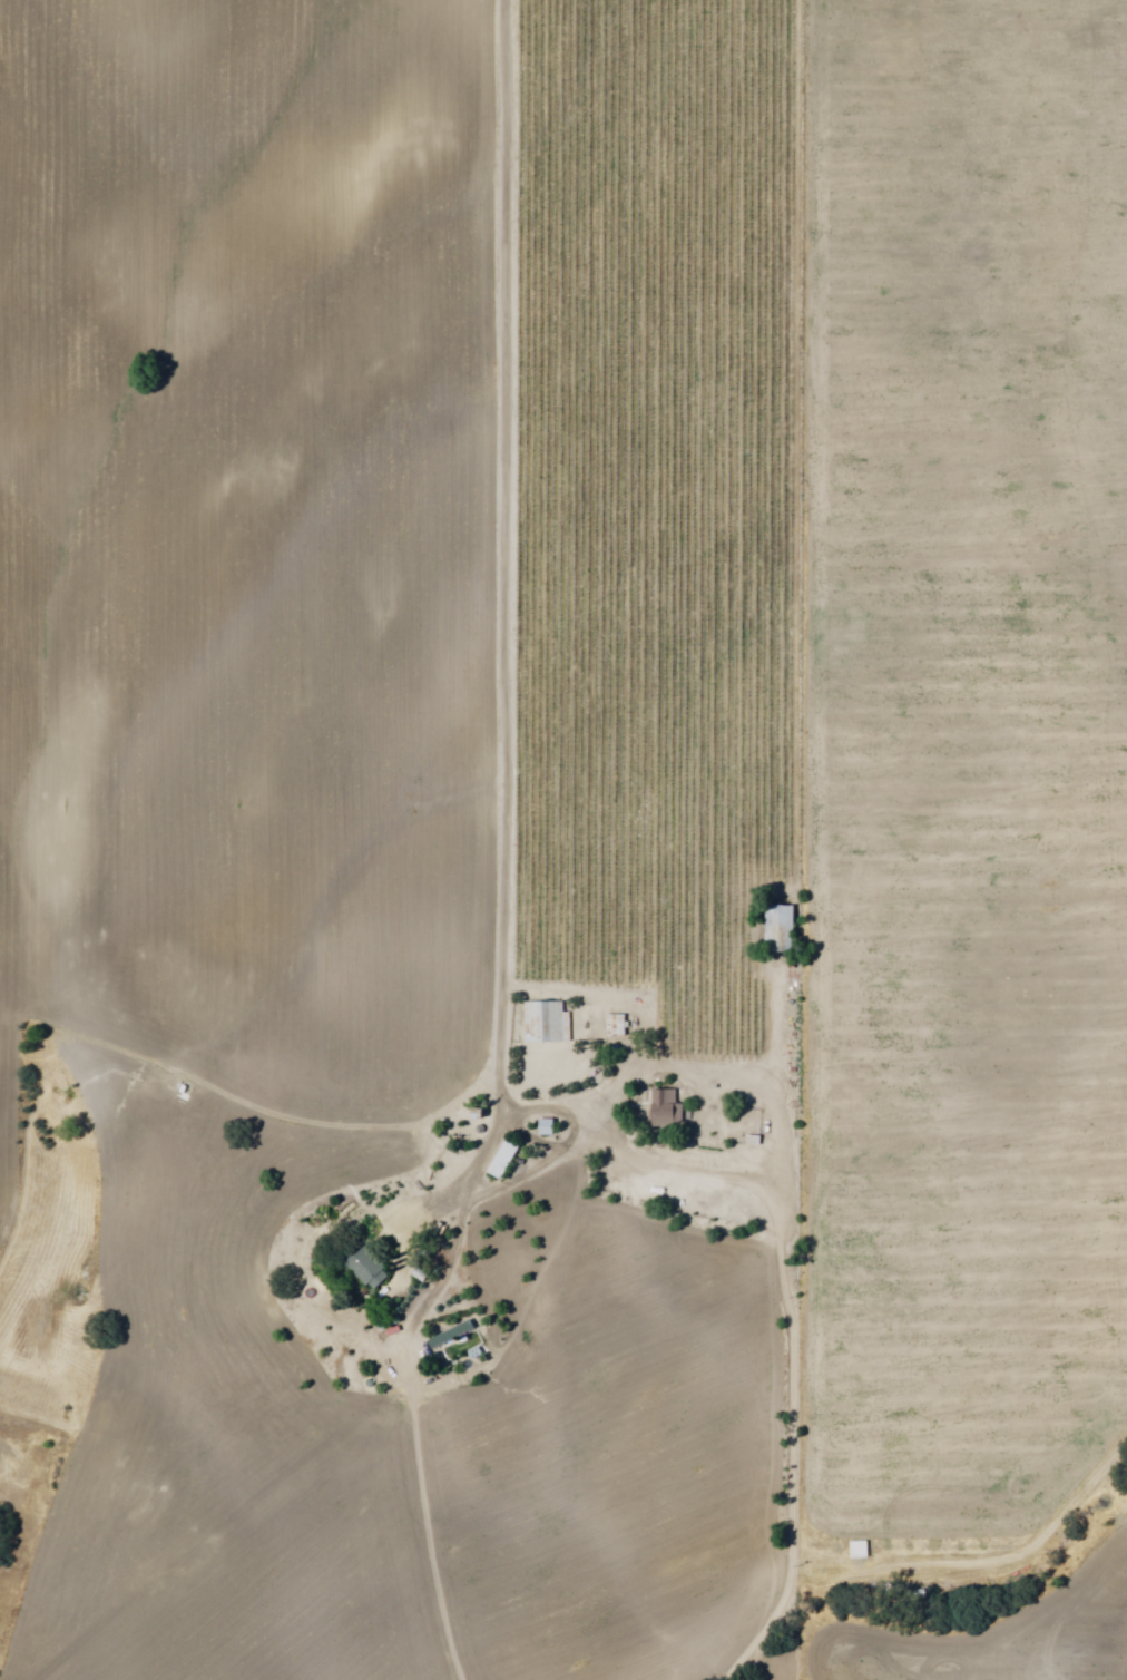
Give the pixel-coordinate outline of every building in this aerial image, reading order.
[(774,906),(795,906),(794,945),(767,945),(767,925),(774,925),(774,906)] [(526,1003),(527,1043),(570,1042),(569,1013),(564,1014),(564,1003),(546,1000),(526,1003)] [(608,1015),(608,1037),(611,1037),(611,1044),(626,1044),(626,1015),(608,1015)] [(653,1091),(654,1126),(685,1125),(685,1102),(677,1102),(676,1090),(653,1091)] [(541,1120),(556,1120),(556,1135),(541,1135),(541,1120)] [(508,1139),(521,1146),(501,1180),(488,1172),(508,1139)] [(341,1266),(370,1297),(393,1276),(384,1266),(388,1262),(369,1241),(341,1266)] [(430,1339),(434,1349),(458,1338),(460,1345),(470,1339),(468,1332),(476,1329),(472,1320),(430,1339)] [(867,1560),(867,1541),(849,1541),(849,1560),(867,1560)]
